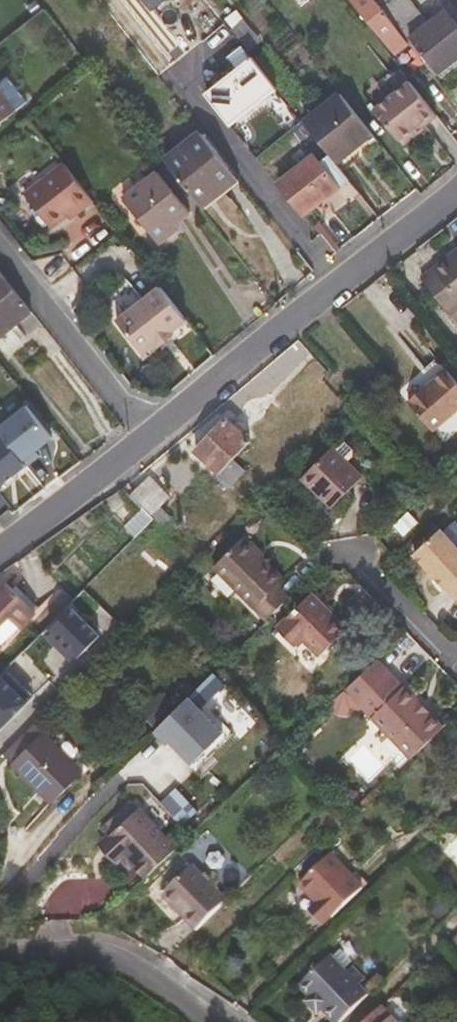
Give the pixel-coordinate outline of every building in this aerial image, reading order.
[(152,9),(164,0),(145,0),(152,9)] [(382,8),(376,0),(354,0),(394,51),(407,40),(382,8)] [(407,40),(411,36),(440,72),(456,58),(456,24),(446,10),(429,23),(411,0),(392,0),(382,8),(407,40)] [(260,41),(243,20),(230,28),(248,51),(260,41)] [(277,88),(252,56),(207,92),(207,95),(231,124),(277,88)] [(440,72),(443,76),(456,66),(456,58),(440,72)] [(424,123),(437,113),(410,80),(375,108),(399,138),(422,120),(424,123)] [(12,110),(0,94),(0,119),(12,110)] [(372,134),(341,95),(305,123),(330,154),(336,162),(346,154),(372,134)] [(234,176),(198,131),(162,159),(202,210),(221,195),(217,189),(234,176)] [(349,179),(336,162),(330,154),(319,163),(314,156),(278,184),(303,216),(349,179)] [(79,212),(93,201),(64,163),(24,194),(51,229),(67,216),(77,208),(79,212)] [(187,213),(156,173),(132,192),(165,235),(176,226),(174,223),(187,213)] [(221,195),(239,182),(234,176),(217,189),(221,195)] [(157,241),(165,235),(132,192),(124,199),(157,241)] [(67,216),(70,219),(79,212),(77,208),(67,216)] [(450,313),(456,308),(456,252),(423,279),(450,313)] [(3,336),(33,312),(0,272),(0,332),(3,336)] [(168,328),(171,332),(186,320),(160,286),(117,320),(143,354),(159,341),(156,337),(168,328)] [(161,344),(172,334),(171,332),(168,328),(156,337),(159,341),(161,344)] [(433,430),(456,409),(456,381),(449,371),(410,404),(433,430)] [(0,431),(25,462),(37,452),(33,447),(51,434),(25,402),(0,421),(0,431)] [(227,417),(194,450),(209,464),(240,432),(227,417)] [(0,432),(0,482),(5,478),(8,482),(16,475),(13,471),(25,462),(0,431),(0,432)] [(217,472),(214,476),(220,482),(239,463),(232,456),(248,440),(240,432),(209,464),(217,472)] [(328,509),(358,478),(340,460),(345,455),(345,448),(337,441),(329,451),(328,449),(298,481),(328,509)] [(226,489),(246,470),(239,463),(220,482),(226,489)] [(159,484),(149,475),(130,494),(139,503),(159,484)] [(159,484),(139,503),(143,507),(151,514),(160,505),(170,495),(159,484)] [(164,508),(160,505),(151,514),(155,518),(164,508)] [(133,539),(155,518),(151,514),(143,507),(122,527),(133,539)] [(162,526),(171,516),(164,508),(155,518),(162,526)] [(440,530),(414,554),(430,571),(438,580),(456,600),(456,548),(440,530)] [(274,588),(280,582),(239,541),(210,571),(263,624),(286,601),(274,588)] [(435,583),(438,580),(430,571),(426,574),(435,583)] [(19,594),(9,584),(0,592),(0,612),(19,594)] [(314,672),(356,633),(316,591),(275,630),(314,672)] [(10,615),(19,624),(24,619),(34,609),(19,594),(0,612),(0,616),(6,611),(10,615)] [(52,627),(73,605),(69,602),(48,624),(52,627)] [(101,634),(73,605),(52,627),(80,655),(101,634)] [(26,620),(36,611),(34,609),(24,619),(26,620)] [(80,655),(52,627),(43,636),(71,665),(80,655)] [(232,677),(222,664),(154,731),(167,745),(170,740),(193,764),(224,733),(201,709),(232,677)] [(12,667),(6,673),(18,685),(24,680),(12,667)] [(405,686),(404,687),(389,671),(358,701),(412,758),(445,727),(405,686)] [(0,679),(0,722),(3,725),(31,697),(18,685),(6,673),(0,679)] [(84,753),(54,723),(45,732),(75,762),(84,753)] [(51,799),(82,769),(75,762),(45,732),(15,762),(51,799)] [(180,785),(163,801),(184,824),(201,808),(180,785)] [(110,836),(140,808),(133,800),(103,829),(110,836)] [(147,876),(177,848),(140,808),(110,836),(106,840),(124,858),(128,854),(136,864),(147,876)] [(128,854),(124,858),(132,868),(136,864),(128,854)] [(324,923),(362,887),(330,854),(299,883),(315,900),(308,906),(324,923)] [(198,927),(229,898),(195,862),(164,892),(198,927)] [(317,1012),(320,1008),(330,1018),(363,986),(359,983),(364,979),(351,965),(346,969),(330,953),(298,983),(309,996),(306,1000),(317,1012)] [(369,993),(363,986),(330,1018),(334,1021),(338,1021),(369,993)] [(382,1005),(364,1021),(398,1021),(382,1005)]
